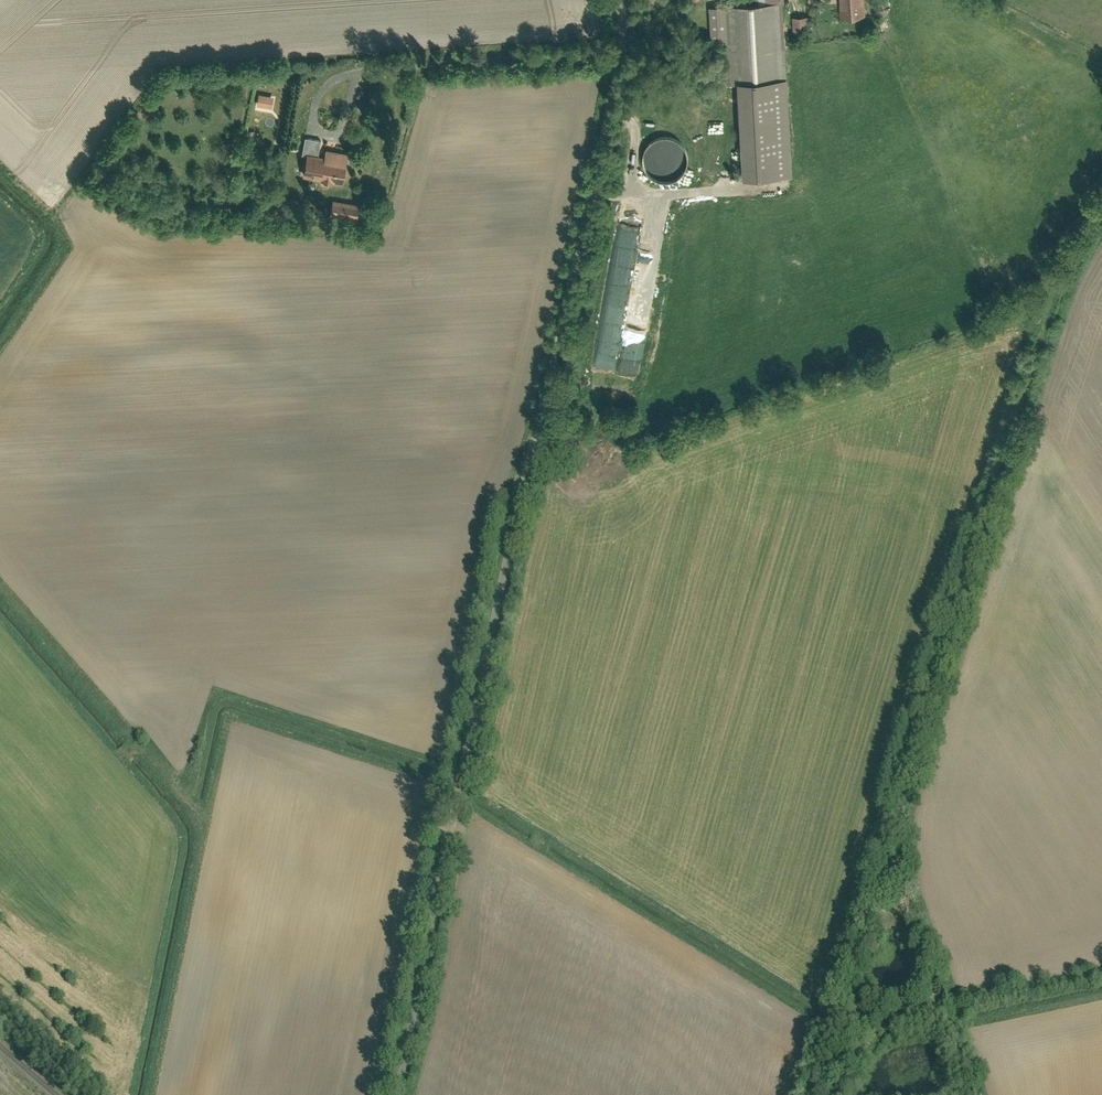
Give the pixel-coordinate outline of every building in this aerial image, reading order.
[(715,6),(720,84),(740,83),(789,80),(784,0),(761,0),(761,3),(715,6)] [(842,15),(866,15),(866,0),(841,0),(842,15)] [(808,17),(795,17),(795,34),(808,34),(808,17)] [(740,83),(746,177),(795,174),(789,80),(740,83)] [(271,107),(273,95),(257,92),(255,104),(271,107)] [(322,140),(305,136),(303,151),(309,152),(320,154),(322,140)] [(669,163),(646,164),(646,175),(679,173),(678,161),(681,161),(679,138),(646,140),(647,151),(651,151),(651,158),(658,157),(658,155),(669,154),(669,163)] [(309,152),(304,173),(344,181),(350,152),(327,147),(326,155),(320,154),(309,152)] [(361,204),(334,199),(331,215),(357,221),(361,204)] [(599,369),(637,375),(643,338),(642,338),(641,344),(636,343),(636,340),(622,338),(633,274),(615,271),(599,369)]
